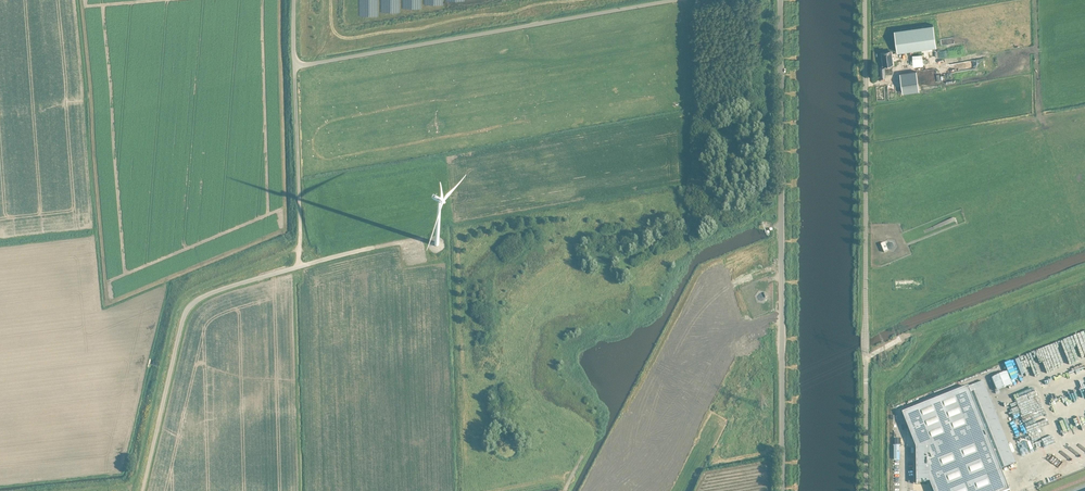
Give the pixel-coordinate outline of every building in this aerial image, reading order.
[(936,47),(933,25),(894,30),(897,52),(936,47)] [(891,51),(882,53),(884,65),(893,64),(893,60),(896,60),(895,52),(891,53),(891,51)] [(922,58),(912,58),(912,70),(922,70),(922,58)] [(880,77),(886,77),(886,74),(893,74),(892,68),(892,67),(891,67),(891,66),(880,67),(880,77)] [(916,71),(900,73),(903,93),(919,91),(916,71)] [(954,218),(924,230),(925,233),(955,221),(954,218)] [(429,242),(428,243),(428,245),(428,247),(429,248),(430,249),(431,251),(432,252),(434,252),(435,253),(437,253),(438,253),(440,252),(441,252),(443,251),(444,249),(444,248),(445,246),(445,245),(445,243),(445,242),(444,240),(443,239),(442,238),(440,237),(439,236),(437,236),(436,236),(434,236),(433,237),(431,238),(430,239),(429,240),(429,242)] [(754,296),(756,300),(757,303),(764,304),(768,298),(766,292),(759,291),(754,296)] [(986,387),(983,381),(903,414),(916,448),(917,483),(917,484),(923,483),(927,483),(927,484),(930,483),(933,490),(1010,490),(1001,469),(970,393),(986,387)]
